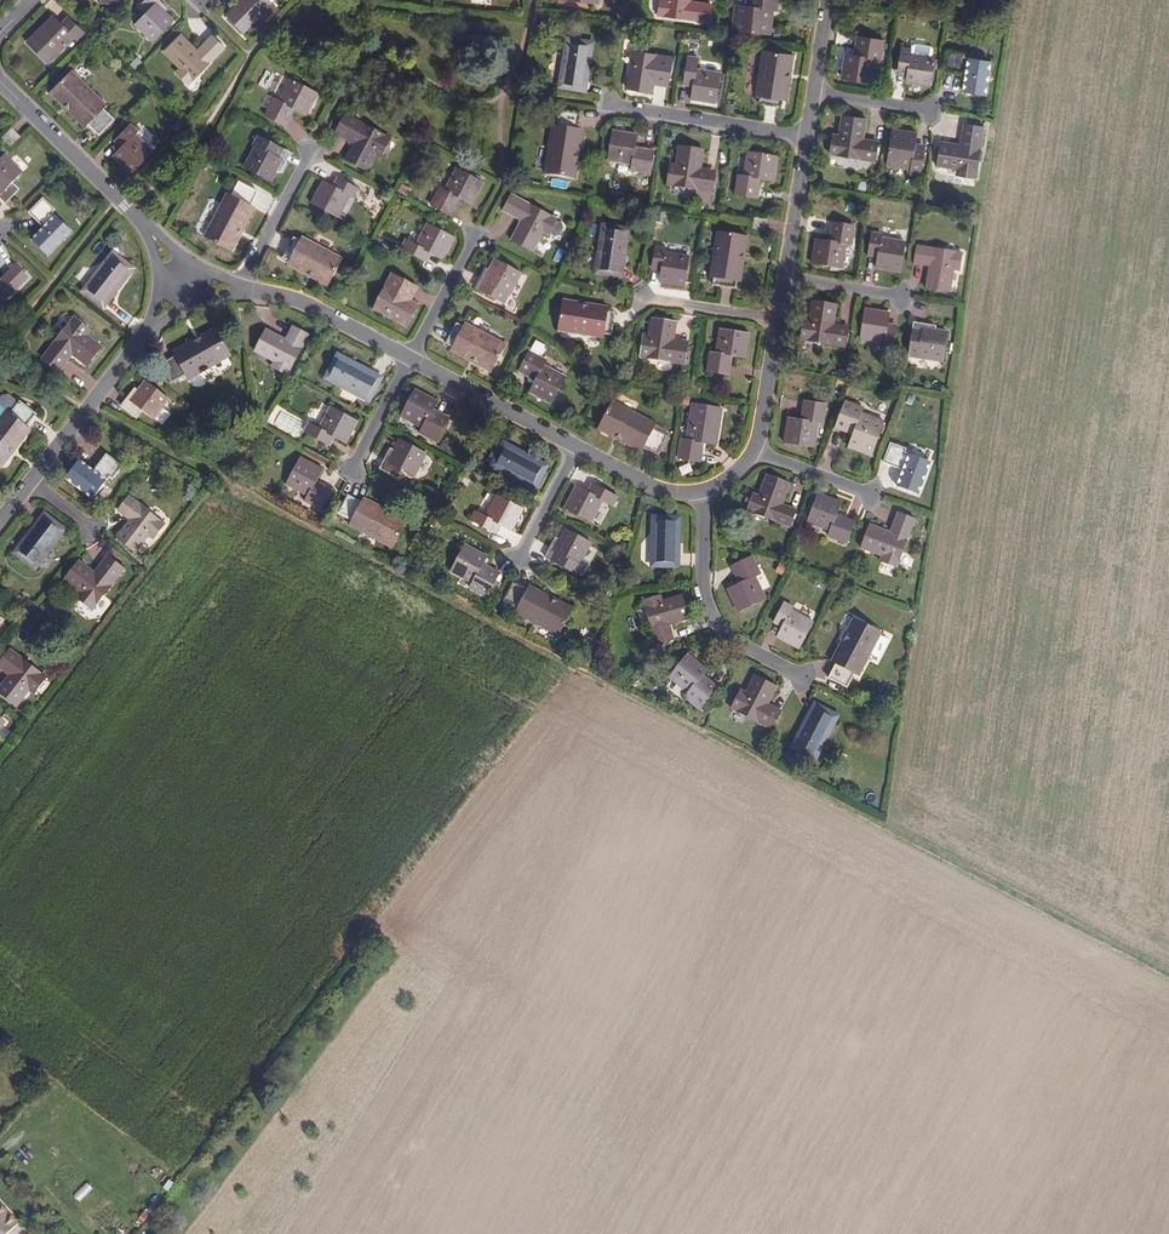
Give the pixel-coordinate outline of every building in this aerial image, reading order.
[(153,40),(175,19),(166,10),(169,8),(161,0),(145,0),(139,6),(145,13),(135,23),(153,40)] [(227,14),(245,31),(260,15),(265,19),(277,7),(270,0),(241,0),(227,14)] [(658,14),(709,21),(711,3),(691,1),(691,0),(660,0),(658,14)] [(737,3),(734,28),(763,32),(765,7),(770,8),(771,0),(753,0),(752,5),(737,3)] [(54,14),(36,31),(57,52),(74,34),(78,37),(84,30),(72,18),(65,25),(54,14)] [(166,50),(182,66),(177,70),(190,82),(226,47),(213,35),(199,49),(183,33),(166,50)] [(884,39),(863,35),(860,53),(847,51),(843,76),(872,81),(876,56),(882,57),(884,39)] [(591,41),(567,37),(560,85),(584,88),(591,41)] [(912,47),(903,46),(900,64),(909,65),(907,81),(931,85),(935,56),(911,52),(912,47)] [(673,57),(634,50),(627,88),(653,92),(654,82),(668,85),(673,57)] [(780,107),(781,100),(786,71),(790,71),(793,55),(762,50),(755,95),(759,95),(758,104),(780,107)] [(966,52),(950,50),(947,69),(967,73),(964,90),(985,94),(991,61),(965,57),(966,52)] [(698,57),(689,56),(684,81),(693,83),(691,98),(716,102),(721,72),(697,68),(698,57)] [(721,69),(722,62),(700,61),(699,68),(721,69)] [(64,101),(87,124),(88,122),(100,133),(114,118),(103,107),(105,104),(71,71),(49,92),(61,104),(64,101)] [(786,71),(781,100),(785,100),(790,71),(786,71)] [(275,99),(267,116),(286,126),(295,109),(308,115),(319,93),(292,79),(280,101),(275,99)] [(84,126),(87,124),(64,101),(61,104),(84,126)] [(569,158),(574,127),(572,127),(575,111),(553,108),(551,123),(547,123),(540,170),(570,175),(573,159),(569,158)] [(355,138),(344,158),(365,169),(376,150),(382,153),(390,137),(345,113),(337,129),(355,138)] [(868,118),(843,114),(840,136),(834,135),(831,153),(876,160),(879,143),(865,141),(868,118)] [(963,144),(941,140),(937,164),(959,167),(958,173),(976,176),(984,126),(967,123),(963,144)] [(115,155),(133,173),(153,152),(136,134),(139,131),(132,125),(120,138),(126,144),(115,155)] [(578,128),(574,127),(569,158),(573,159),(578,128)] [(19,136),(12,128),(3,137),(11,144),(19,136)] [(918,132),(894,128),(888,170),(911,173),(911,178),(920,179),(921,173),(925,149),(916,148),(918,132)] [(638,133),(614,129),(609,158),(634,162),(633,167),(652,170),(655,148),(636,145),(638,133)] [(268,150),(255,144),(243,166),(271,180),(276,169),(280,171),(291,152),(272,142),(268,150)] [(703,149),(679,145),(676,166),(669,166),(666,184),(695,188),(695,196),(709,198),(714,172),(699,170),(703,149)] [(777,156),(748,151),(744,176),(738,175),(736,193),(757,196),(760,178),(773,180),(777,156)] [(0,159),(0,198),(5,203),(19,188),(12,181),(22,172),(4,155),(0,159)] [(431,203),(451,213),(460,197),(471,203),(482,181),(456,167),(444,189),(439,187),(431,203)] [(359,186),(343,178),(339,186),(325,179),(313,201),(339,215),(352,193),(354,194),(359,186)] [(235,233),(249,204),(257,189),(238,179),(230,193),(226,191),(203,235),(231,249),(238,235),(235,233)] [(549,234),(549,233),(556,220),(557,218),(512,194),(503,210),(521,219),(512,239),(532,250),(542,231),(549,234)] [(33,240),(48,255),(72,232),(53,212),(56,209),(44,198),(30,212),(45,227),(33,240)] [(253,206),(249,204),(235,233),(238,235),(253,206)] [(767,219),(755,217),(754,226),(765,228),(767,219)] [(556,220),(549,233),(559,238),(566,224),(556,220)] [(402,247),(425,258),(429,251),(442,257),(454,236),(426,221),(415,243),(406,239),(402,247)] [(831,239),(818,237),(814,262),(844,267),(848,242),(854,243),(856,225),(834,221),(831,239)] [(628,226),(604,223),(597,269),(620,273),(628,226)] [(742,250),(746,250),(748,235),(718,230),(711,274),(715,275),(714,283),(736,286),(737,278),(742,250)] [(882,233),(873,231),(870,249),(879,250),(877,266),(902,270),(906,241),(882,237),(882,233)] [(316,272),(314,276),(328,284),(343,256),(303,235),(301,239),(295,236),(284,256),(290,259),(316,272)] [(964,251),(918,244),(916,262),(930,264),(927,287),(951,291),(955,268),(961,269),(964,251)] [(665,247),(656,246),(653,264),(662,265),(660,281),(684,285),(689,255),(665,251),(665,247)] [(741,279),(746,250),(742,250),(737,278),(741,279)] [(134,269),(116,254),(87,291),(106,306),(134,269)] [(288,263),(314,276),(316,272),(290,259),(288,263)] [(521,273),(495,259),(489,270),(486,268),(476,288),(504,303),(509,294),(510,295),(521,273)] [(28,277),(16,265),(1,279),(0,278),(0,306),(28,277)] [(418,285),(393,272),(374,308),(407,325),(419,302),(412,298),(418,285)] [(839,303),(815,299),(811,321),(806,320),(803,338),(847,345),(850,327),(836,325),(839,303)] [(578,309),(578,305),(563,303),(559,333),(603,340),(604,336),(611,336),(614,314),(608,313),(578,309)] [(890,312),(865,308),(861,337),(885,341),(885,345),(894,346),(896,328),(888,326),(890,312)] [(58,369),(71,352),(89,365),(103,347),(85,333),(89,328),(75,317),(44,358),(58,369)] [(677,322),(652,318),(648,339),(643,338),(640,355),(686,362),(688,345),(673,343),(677,322)] [(479,359),(477,362),(491,370),(505,343),(466,322),(464,325),(458,321),(447,342),(453,345),(479,359)] [(935,325),(914,322),(909,355),(943,360),(947,330),(935,329),(935,325)] [(266,325),(253,347),(273,358),(270,364),(284,373),(309,333),(293,324),(286,336),(266,325)] [(205,339),(177,356),(178,357),(165,366),(176,384),(190,375),(192,378),(233,353),(216,326),(202,335),(205,339)] [(750,332),(720,328),(716,352),(711,351),(708,369),(730,372),(733,354),(746,356),(750,332)] [(176,352),(177,356),(205,339),(202,335),(176,352)] [(451,349),(477,362),(479,359),(453,345),(451,349)] [(546,359),(530,350),(519,369),(536,378),(530,390),(552,402),(566,375),(544,363),(546,359)] [(381,376),(339,353),(328,375),(370,397),(381,376)] [(136,388),(122,406),(137,417),(143,410),(154,417),(169,398),(145,380),(138,389),(136,388)] [(402,414),(424,426),(422,431),(438,439),(448,420),(432,412),(438,400),(416,388),(402,414)] [(7,411),(10,413),(17,403),(7,396),(2,395),(0,398),(0,419),(7,411)] [(615,430),(644,445),(644,444),(658,451),(668,433),(654,425),(656,422),(612,399),(598,426),(613,433),(615,430)] [(828,402),(807,399),(804,417),(791,415),(787,440),(816,445),(820,420),(826,421),(828,402)] [(12,455),(9,452),(28,427),(27,426),(37,414),(19,401),(17,403),(10,413),(7,411),(0,419),(0,467),(2,468),(12,455)] [(723,408),(694,403),(687,439),(682,438),(679,456),(701,459),(704,441),(717,443),(723,408)] [(319,428),(309,423),(305,431),(329,443),(332,435),(346,442),(358,420),(331,405),(319,428)] [(861,411),(845,405),(837,425),(854,432),(849,444),(872,453),(882,425),(860,416),(861,411)] [(9,452),(12,455),(31,430),(28,427),(9,452)] [(642,449),(644,445),(615,430),(613,433),(642,449)] [(382,467),(400,476),(404,468),(416,474),(428,452),(401,438),(395,449),(392,447),(382,467)] [(906,447),(891,441),(884,459),(904,468),(897,484),(918,492),(930,461),(905,451),(906,447)] [(505,442),(495,463),(536,485),(547,464),(505,442)] [(80,458),(66,476),(93,497),(109,475),(113,478),(123,466),(106,453),(93,469),(80,458)] [(300,456),(286,482),(309,494),(307,499),(323,507),(333,488),(317,480),(323,468),(300,456)] [(790,481),(767,472),(759,493),(753,491),(747,507),(790,524),(797,506),(783,501),(790,481)] [(591,491),(577,484),(565,507),(592,521),(604,499),(614,504),(618,496),(594,484),(591,491)] [(842,500),(819,491),(808,519),(832,528),(830,533),(847,540),(855,519),(838,513),(842,500)] [(391,514),(363,500),(348,493),(338,512),(352,519),(350,523),(394,545),(407,518),(393,511),(391,514)] [(130,494),(118,509),(130,518),(117,535),(137,550),(150,534),(155,537),(166,523),(130,494)] [(475,511),(472,519),(495,530),(499,522),(512,529),(524,508),(496,494),(485,515),(475,511)] [(365,496),(363,500),(391,514),(393,511),(365,496)] [(892,530),(871,522),(862,545),(883,553),(881,559),(898,565),(916,517),(900,511),(892,530)] [(16,551),(35,566),(63,529),(45,514),(16,551)] [(679,517),(654,516),(653,563),(677,563),(679,517)] [(556,538),(546,557),(564,567),(568,558),(580,565),(592,543),(565,529),(559,540),(556,538)] [(487,555),(465,543),(452,569),(473,581),(471,586),(488,595),(498,575),(481,566),(487,555)] [(754,555),(733,564),(740,581),(728,586),(739,609),(767,598),(757,574),(761,572),(754,555)] [(80,558),(65,577),(82,591),(78,597),(92,608),(124,566),(110,556),(98,572),(80,558)] [(558,601),(530,586),(529,588),(514,580),(505,599),(519,607),(517,611),(560,632),(573,606),(559,598),(558,601)] [(531,583),(530,586),(558,601),(559,598),(531,583)] [(661,594),(643,599),(656,642),(673,637),(669,624),(690,617),(684,594),(663,599),(661,594)] [(785,600),(777,616),(784,620),(777,634),(799,646),(813,620),(791,608),(793,604),(785,600)] [(850,631),(835,660),(828,675),(847,684),(854,671),(858,673),(880,631),(853,616),(846,630),(850,631)] [(831,658),(835,660),(850,631),(846,630),(831,658)] [(11,671),(0,685),(0,691),(17,704),(30,687),(35,690),(46,676),(11,647),(0,661),(0,662),(11,671)] [(692,650),(672,671),(689,689),(686,693),(698,705),(714,689),(701,676),(709,667),(692,650)] [(740,690),(732,706),(773,727),(780,711),(768,705),(777,685),(755,673),(745,693),(740,690)] [(837,714),(816,703),(794,744),(816,755),(837,714)] [(18,1221),(0,1201),(0,1233),(3,1233),(18,1221)]
